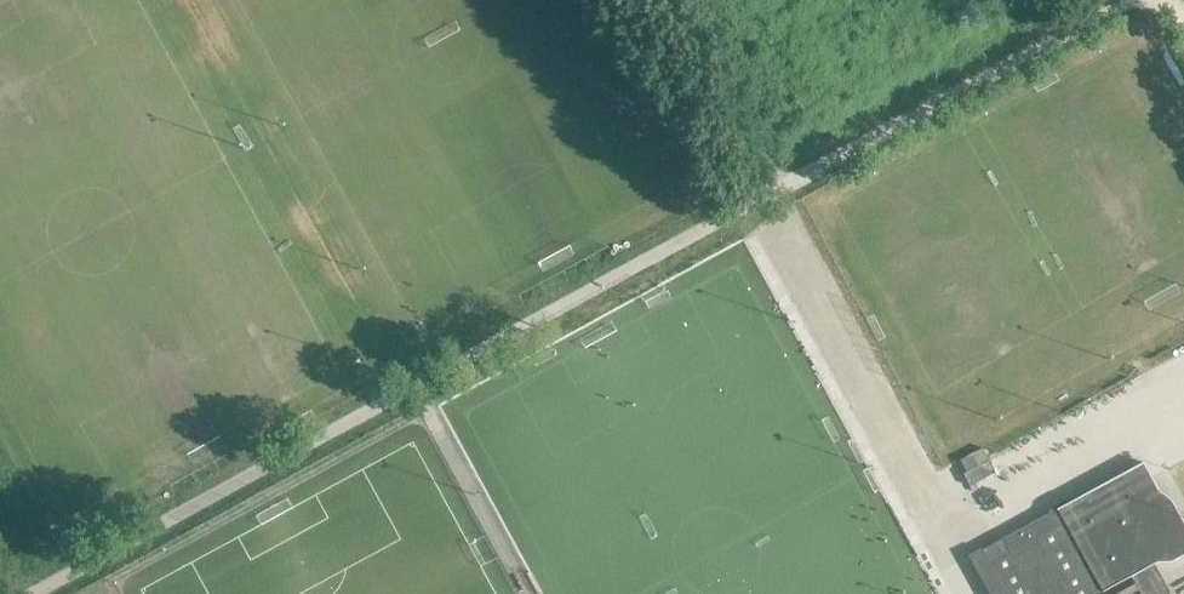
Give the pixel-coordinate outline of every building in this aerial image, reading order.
[(988,459),(988,458),(986,456),(982,447),(960,459),(966,471),(988,459)] [(1157,563),(1157,562),(1183,548),(1183,545),(1155,493),(1159,491),(1143,462),(975,554),(996,593),(1158,593),(1144,570),(1157,563)]
